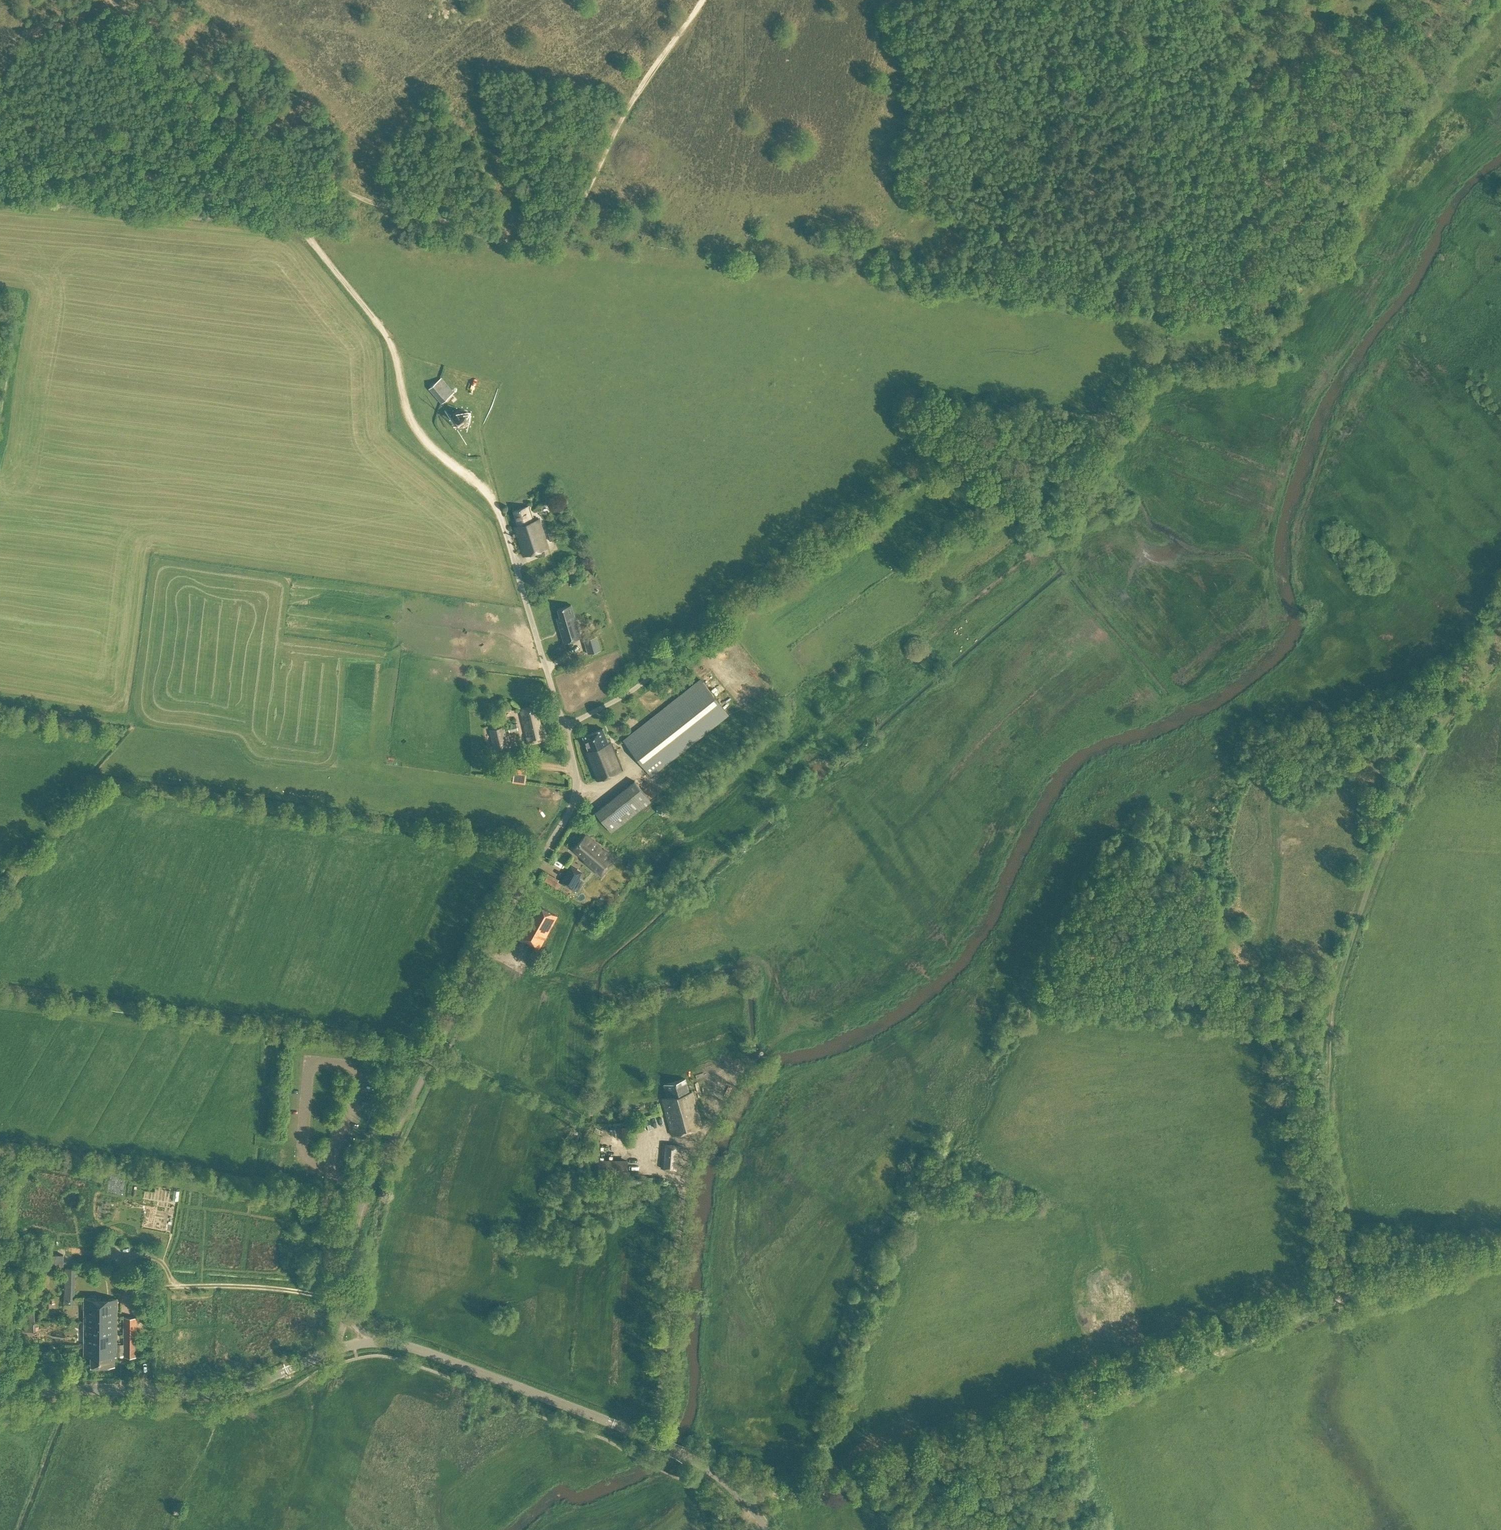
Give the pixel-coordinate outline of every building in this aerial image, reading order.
[(443,403),(454,393),(442,379),(431,389),(443,403)] [(470,423),(470,417),(468,413),(461,412),(456,416),(455,422),(459,427),(466,427),(470,423)] [(525,556),(549,547),(539,518),(535,519),(530,505),(514,510),(519,525),(515,526),(525,556)] [(554,524),(546,526),(550,541),(558,539),(554,524)] [(565,642),(581,637),(572,604),(559,608),(561,616),(558,617),(565,642)] [(601,649),(597,635),(584,639),(588,653),(601,649)] [(625,742),(653,777),(730,716),(702,682),(625,742)] [(529,746),(548,741),(545,725),(541,725),(537,707),(521,711),(529,746)] [(508,725),(509,732),(518,729),(516,722),(508,725)] [(493,748),(509,745),(504,725),(489,728),(493,748)] [(598,782),(624,771),(607,729),(584,738),(589,751),(586,752),(598,782)] [(512,780),(525,782),(527,767),(514,765),(512,780)] [(634,780),(595,811),(612,832),(651,801),(634,780)] [(615,861),(585,836),(572,852),(584,862),(583,863),(601,878),(615,861)] [(548,871),(543,879),(559,888),(563,881),(548,871)] [(571,871),(562,887),(572,893),(581,877),(571,871)] [(539,952),(559,917),(537,905),(517,940),(539,952)] [(702,1126),(692,1091),(690,1092),(686,1079),(665,1085),(668,1098),(663,1099),(673,1134),(702,1126)] [(661,1168),(677,1169),(679,1144),(663,1143),(661,1168)] [(597,1170),(627,1170),(628,1157),(597,1156),(597,1170)] [(64,1254),(42,1254),(42,1261),(47,1261),(47,1265),(64,1266),(64,1254)] [(65,1268),(64,1306),(74,1307),(75,1268),(65,1268)] [(85,1298),(85,1322),(118,1322),(118,1299),(85,1298)] [(25,1310),(25,1321),(36,1321),(35,1310),(25,1310)] [(137,1336),(138,1317),(125,1317),(125,1336),(137,1336)] [(36,1321),(25,1321),(26,1331),(36,1331),(36,1321)] [(118,1344),(118,1322),(85,1322),(85,1345),(94,1345),(108,1345),(118,1345),(118,1344)] [(137,1336),(125,1336),(125,1356),(137,1357),(137,1336)] [(118,1356),(118,1344),(118,1345),(108,1345),(94,1345),(85,1345),(85,1356),(92,1356),(92,1366),(115,1366),(115,1356),(118,1356)]
